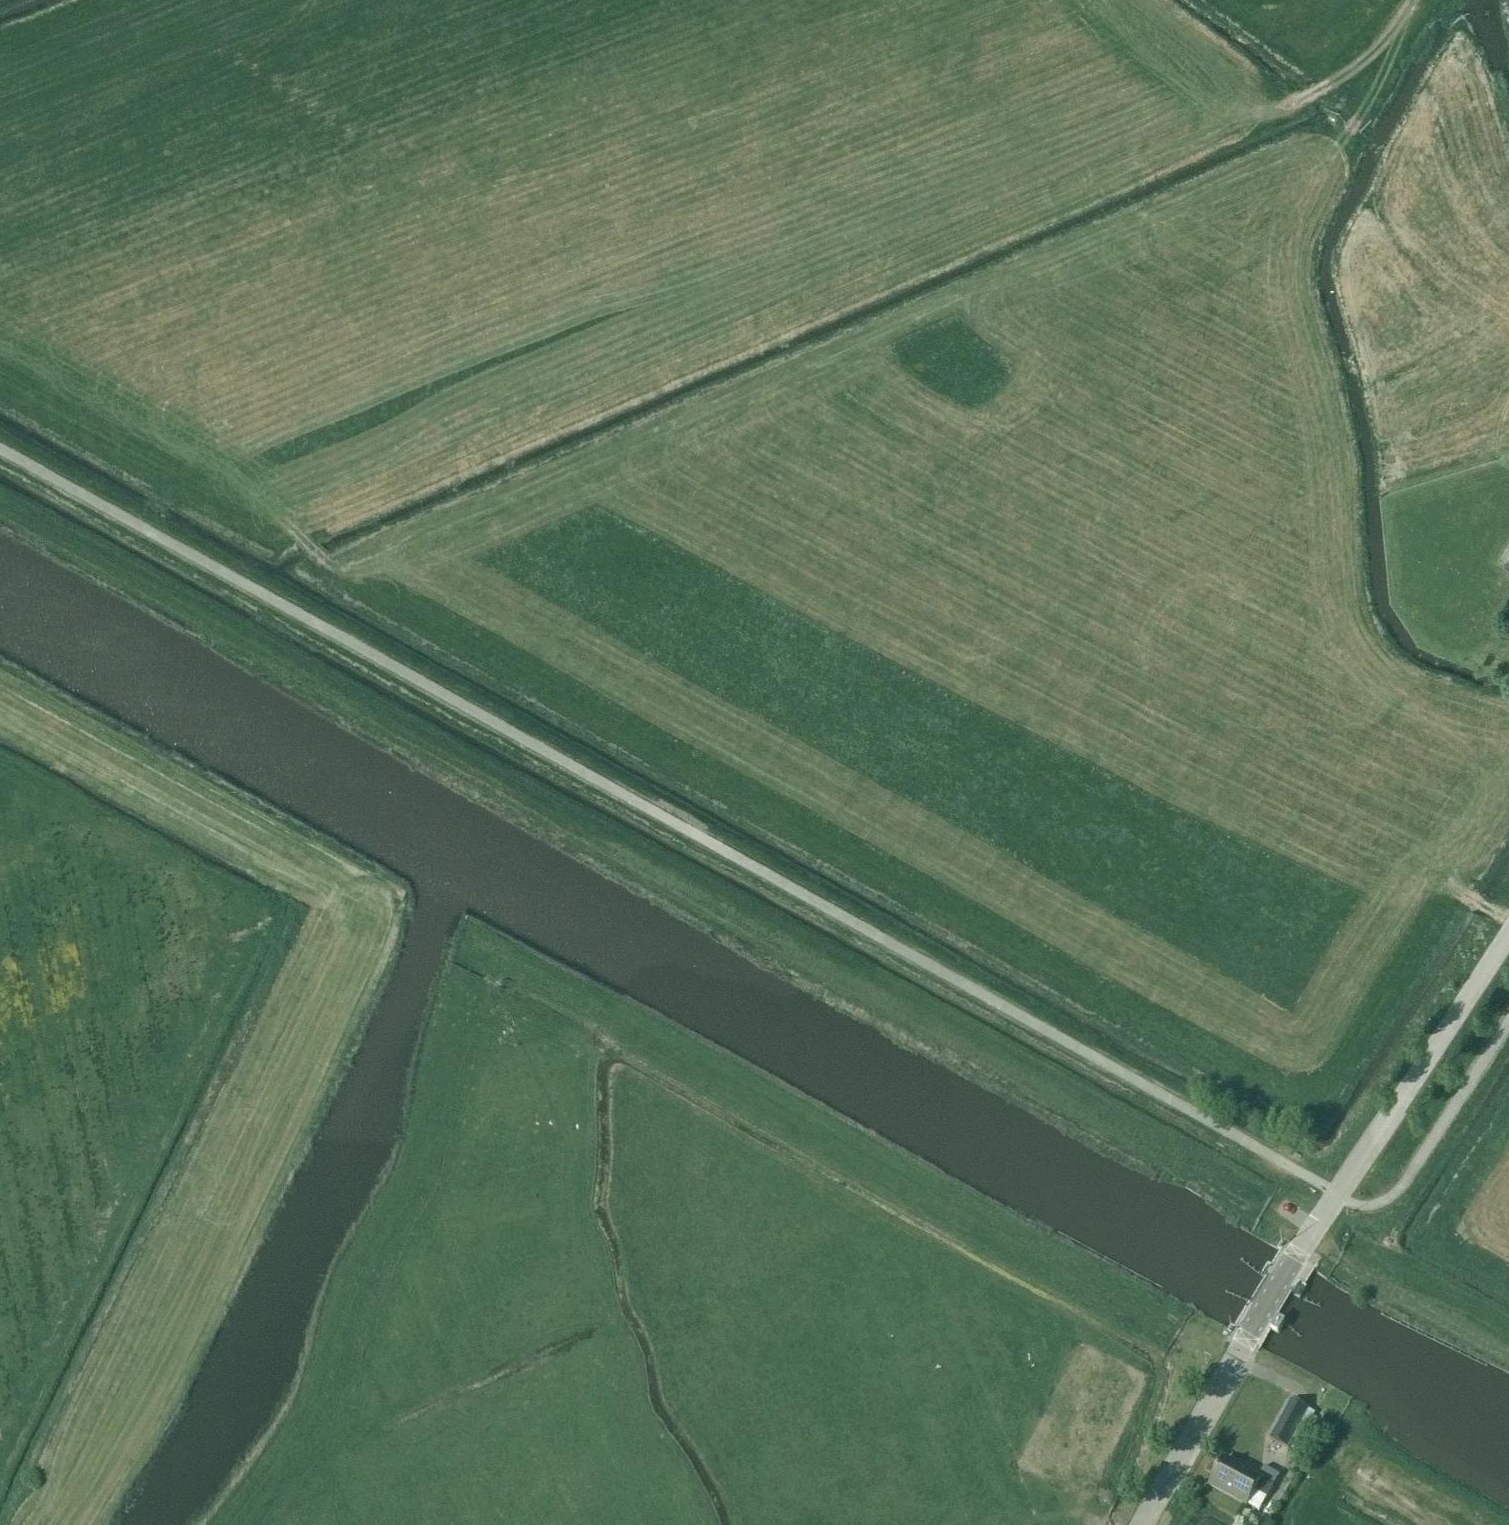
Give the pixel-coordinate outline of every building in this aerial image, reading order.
[(1277,1318),(1271,1330),(1279,1334),(1285,1323),(1277,1318)] [(1288,1449),(1309,1410),(1290,1399),(1269,1439),(1288,1449)] [(1225,1460),(1210,1486),(1247,1507),(1255,1493),(1267,1500),(1274,1487),(1280,1476),(1264,1468),(1258,1478),(1225,1460)]
